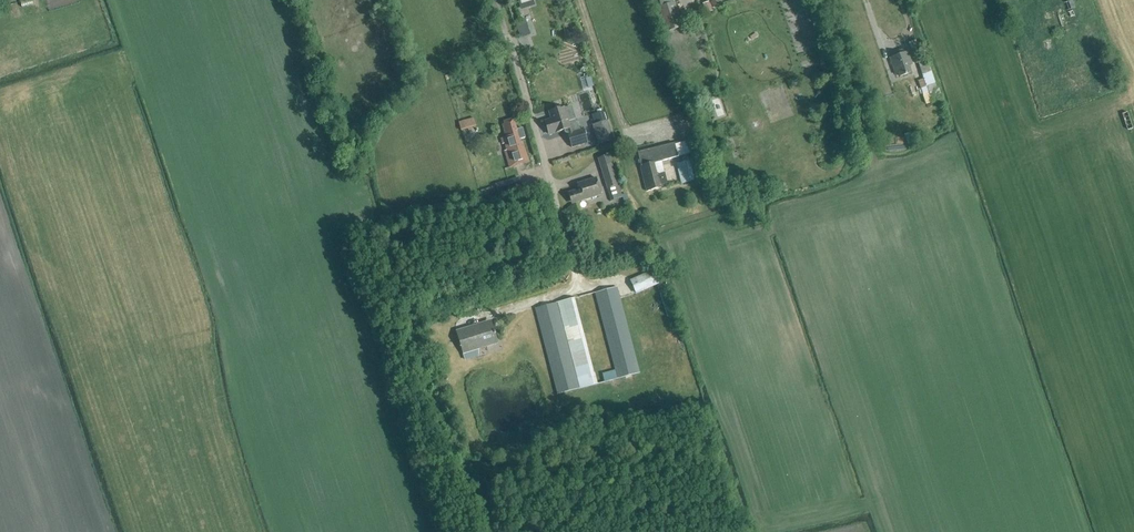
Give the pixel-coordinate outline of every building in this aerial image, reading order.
[(666,32),(683,27),(674,2),(658,8),(666,32)] [(703,4),(706,14),(712,12),(710,2),(703,4)] [(520,38),(531,35),(526,19),(515,22),(520,38)] [(929,73),(925,61),(924,61),(917,40),(909,43),(916,64),(918,63),(923,79),(918,81),(925,104),(942,99),(939,89),(937,89),(932,72),(929,73)] [(890,59),(896,74),(899,73),(900,76),(911,73),(907,61),(910,60),(907,53),(890,59)] [(577,123),(575,124),(570,108),(565,109),(564,108),(549,112),(551,119),(545,121),(549,134),(555,132),(556,133),(566,129),(572,148),(588,143),(583,128),(579,129),(577,123)] [(607,120),(604,111),(596,114),(599,122),(607,120)] [(459,129),(475,125),(473,117),(457,121),(459,129)] [(524,163),(529,162),(522,139),(525,138),(522,128),(517,130),(514,119),(505,122),(506,124),(503,125),(506,138),(502,140),(510,168),(516,166),(516,165),(524,162),(524,163)] [(599,146),(615,142),(608,121),(592,126),(599,146)] [(921,141),(919,133),(911,135),(910,133),(905,134),(908,145),(921,141)] [(674,143),(638,152),(638,154),(639,156),(642,166),(640,167),(645,186),(649,185),(650,188),(667,184),(665,174),(657,176),(654,163),(661,161),(678,157),(674,143)] [(689,162),(685,163),(690,185),(695,183),(694,178),(699,177),(695,161),(689,162)] [(601,168),(607,189),(611,202),(622,198),(622,197),(612,164),(601,168)] [(575,203),(601,195),(596,178),(577,184),(579,190),(568,193),(571,202),(574,201),(575,203)] [(518,179),(498,184),(500,194),(521,188),(518,179)] [(480,192),(482,200),(496,195),(494,188),(480,192)] [(637,294),(659,284),(653,271),(631,281),(637,294)] [(618,379),(640,373),(617,287),(595,293),(618,379)] [(668,292),(660,295),(667,318),(676,316),(668,292)] [(558,395),(598,384),(575,298),(535,308),(558,395)] [(494,335),(495,335),(495,333),(493,333),(491,325),(476,330),(475,327),(457,332),(463,353),(497,343),(494,335)] [(602,374),(604,383),(618,379),(616,371),(602,374)]
